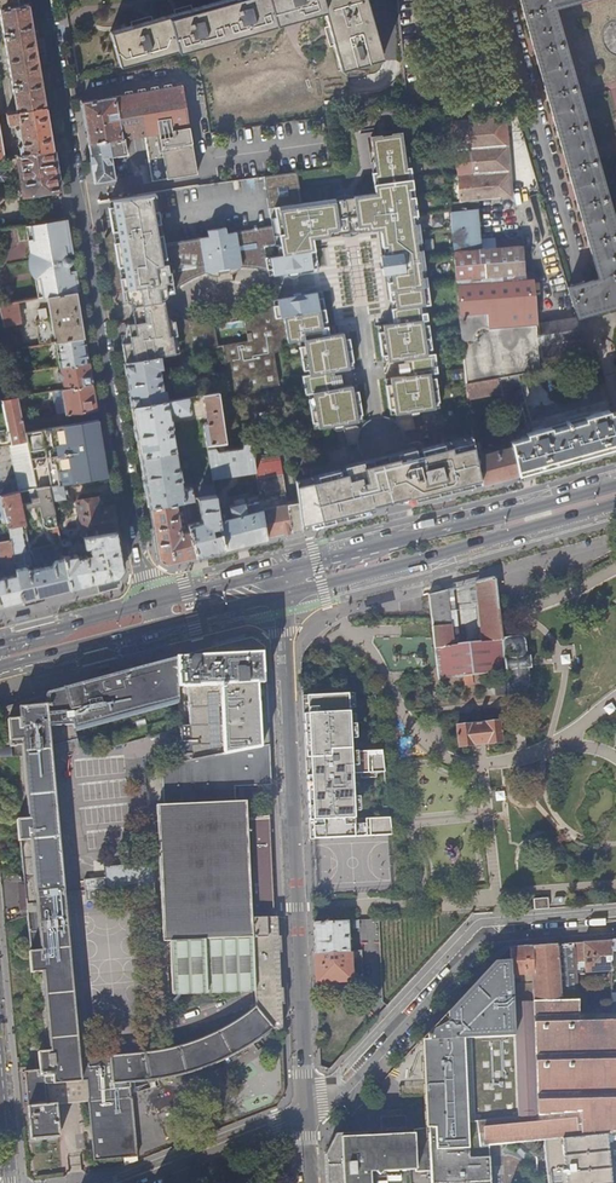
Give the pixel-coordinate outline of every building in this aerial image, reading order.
[(24,5),(23,0),(0,0),(0,9),(24,5)] [(113,33),(122,66),(325,9),(342,70),(383,59),(368,0),(226,0),(113,33)] [(577,317),(579,316),(579,317),(593,313),(593,312),(615,306),(615,226),(597,161),(593,145),(580,99),(554,8),(582,0),(520,0),(599,278),(585,282),(585,280),(571,284),(571,286),(568,286),(577,317)] [(47,107),(29,4),(24,5),(0,9),(0,10),(17,112),(47,107)] [(82,103),(96,184),(116,181),(113,157),(127,155),(125,141),(132,140),(135,154),(146,152),(151,181),(169,179),(168,176),(183,174),(183,176),(197,173),(183,86),(82,103)] [(21,155),(53,149),(47,107),(17,112),(7,114),(9,124),(19,123),(20,126),(18,127),(16,129),(17,134),(20,136),(21,136),(22,143),(19,147),(21,155)] [(615,447),(615,412),(610,414),(609,411),(530,433),(522,405),(527,404),(519,375),(530,374),(530,372),(541,370),(538,325),(534,279),(533,278),(533,271),(525,272),(523,246),(520,246),(520,238),(509,239),(509,238),(496,239),(497,248),(481,249),(478,210),(471,211),(470,201),(512,197),(506,118),(443,123),(446,151),(455,150),(458,183),(452,184),(452,195),(450,196),(466,384),(498,379),(501,394),(512,447),(518,474),(542,467),(615,447)] [(3,149),(10,148),(7,125),(0,126),(0,127),(3,149)] [(355,198),(360,232),(360,234),(370,232),(372,229),(371,226),(377,226),(378,231),(382,231),(385,249),(390,248),(391,256),(386,257),(389,275),(393,274),(395,283),(390,284),(396,325),(385,327),(385,333),(381,334),(384,356),(389,356),(389,362),(414,358),(416,375),(392,379),(393,385),(388,386),(391,409),(396,408),(397,414),(399,414),(412,412),(436,409),(435,403),(440,402),(437,378),(432,379),(431,373),(436,373),(434,355),(429,356),(428,350),(433,350),(430,326),(425,327),(424,321),(429,320),(428,313),(424,314),(423,306),(427,305),(431,305),(427,278),(423,279),(422,270),(426,269),(423,252),(419,252),(418,244),(422,243),(419,225),(415,225),(415,217),(418,216),(418,210),(415,210),(414,205),(417,205),(416,198),(412,199),(411,191),(415,190),(412,169),(408,170),(403,133),(393,135),(393,136),(383,137),(383,136),(373,137),(378,174),(374,175),(377,195),(355,198)] [(24,194),(60,188),(53,149),(21,155),(17,156),(24,194)] [(105,238),(114,292),(125,290),(126,300),(128,303),(131,304),(132,308),(160,303),(159,300),(164,299),(167,297),(169,294),(168,287),(180,285),(180,287),(194,279),(206,273),(212,275),(220,277),(221,283),(232,281),(231,275),(239,271),(244,267),(257,269),(270,271),(282,275),(320,269),(315,240),(325,239),(325,235),(331,235),(334,238),(341,237),(341,235),(336,202),(335,200),(302,205),(300,194),(298,194),(297,186),(299,185),(297,173),(264,177),(266,190),(269,190),(270,199),(268,199),(272,227),(227,234),(226,228),(208,231),(208,237),(164,245),(160,222),(118,229),(113,230),(107,238),(105,238)] [(114,220),(116,219),(158,212),(155,193),(110,201),(114,220)] [(355,198),(346,200),(351,234),(360,232),(355,198)] [(346,200),(336,202),(341,235),(351,234),(346,200)] [(116,219),(118,229),(160,222),(158,212),(116,219)] [(47,297),(77,292),(77,286),(74,288),(71,267),(72,264),(70,261),(67,242),(61,243),(57,220),(27,225),(31,248),(36,247),(38,262),(44,261),(46,276),(41,277),(45,297),(47,297)] [(12,292),(11,284),(3,286),(4,294),(12,292)] [(57,343),(85,338),(77,292),(47,297),(51,318),(48,319),(46,309),(39,310),(40,320),(36,321),(40,345),(57,343)] [(223,346),(230,391),(231,394),(250,390),(251,393),(260,392),(260,389),(278,385),(274,353),(280,349),(281,344),(299,342),(304,341),(305,347),(300,348),(304,371),(309,370),(310,375),(305,376),(308,395),(313,394),(314,400),(309,400),(313,424),(318,423),(319,429),(342,426),(350,446),(358,445),(359,437),(361,431),(356,428),(355,424),(357,423),(356,416),(361,416),(358,393),(353,394),(352,387),(328,390),(325,374),(349,370),(349,364),(353,363),(350,340),(345,341),(344,334),(330,337),(323,294),(284,300),(279,304),(274,307),(275,311),(266,312),(257,316),(258,320),(245,322),(248,342),(223,346)] [(9,351),(25,348),(20,323),(21,323),(17,302),(0,305),(0,308),(9,351)] [(132,308),(134,321),(162,316),(160,303),(132,308)] [(124,353),(126,363),(160,357),(219,347),(215,323),(196,321),(186,318),(187,320),(177,321),(177,320),(172,321),(170,318),(167,318),(162,319),(162,316),(134,321),(135,324),(128,325),(129,333),(126,334),(127,344),(128,352),(124,353)] [(538,325),(541,370),(579,363),(578,354),(571,319),(538,325)] [(61,367),(89,362),(85,338),(57,343),(61,367)] [(578,354),(579,363),(597,360),(596,351),(578,354)] [(126,363),(133,408),(168,402),(166,390),(163,391),(160,369),(163,369),(160,357),(126,363)] [(65,389),(93,384),(89,362),(61,367),(62,371),(60,372),(61,380),(63,380),(65,389)] [(468,400),(501,394),(498,379),(466,384),(468,400)] [(26,432),(70,425),(68,416),(98,411),(93,384),(65,389),(64,389),(68,415),(57,416),(54,417),(24,422),(26,432)] [(218,393),(204,396),(208,423),(206,423),(204,426),(207,444),(208,444),(215,443),(225,441),(218,393)] [(26,432),(24,422),(18,397),(2,400),(8,429),(0,431),(0,447),(11,445),(28,442),(26,432)] [(133,408),(150,506),(185,501),(193,500),(194,499),(192,488),(183,489),(181,480),(182,479),(181,468),(179,469),(172,427),(174,427),(172,420),(171,419),(170,415),(178,414),(180,415),(190,414),(191,412),(189,398),(168,402),(133,408)] [(416,428),(412,412),(399,414),(400,419),(396,422),(400,426),(404,431),(416,428)] [(64,484),(109,476),(99,420),(70,425),(26,432),(28,442),(38,489),(49,487),(64,484)] [(503,478),(518,474),(512,447),(491,452),(490,449),(485,450),(486,454),(483,454),(476,424),(471,425),(473,436),(482,483),(503,478)] [(416,500),(482,483),(473,436),(418,451),(417,448),(407,450),(409,455),(399,457),(400,458),(393,463),(401,493),(407,491),(409,497),(415,496),(416,500)] [(256,472),(255,464),(251,438),(244,438),(244,443),(243,444),(243,448),(219,452),(217,448),(215,448),(208,450),(213,479),(256,472)] [(36,489),(38,489),(28,442),(11,445),(20,492),(36,489)] [(383,504),(409,497),(407,491),(401,493),(393,463),(400,458),(399,457),(398,452),(371,459),(372,463),(372,465),(378,466),(386,496),(384,496),(384,501),(383,504)] [(257,479),(284,474),(282,459),(255,464),(256,472),(257,479)] [(303,529),(377,510),(376,507),(380,506),(383,504),(384,501),(384,496),(386,496),(378,466),(372,465),(372,463),(356,467),(355,463),(347,465),(347,468),(295,481),(298,503),(301,519),(303,529)] [(284,534),(303,529),(301,519),(298,503),(288,504),(284,474),(257,479),(259,488),(260,497),(261,502),(262,508),(266,539),(284,534)] [(67,501),(64,484),(49,487),(53,503),(67,501)] [(202,498),(216,496),(214,486),(200,488),(202,498)] [(48,594),(71,589),(65,559),(56,561),(53,545),(31,549),(34,561),(46,558),(48,567),(38,569),(38,567),(34,568),(34,570),(29,571),(28,568),(31,564),(28,550),(29,550),(21,510),(40,506),(43,525),(45,527),(47,528),(49,529),(53,529),(54,533),(59,532),(53,503),(49,487),(38,489),(36,489),(39,502),(20,505),(18,493),(1,496),(6,518),(11,540),(14,554),(15,563),(16,565),(17,572),(18,575),(23,601),(48,594)] [(244,490),(245,500),(260,497),(259,488),(244,490)] [(209,553),(224,550),(219,519),(216,496),(202,498),(198,499),(201,521),(197,522),(193,500),(185,501),(189,527),(197,556),(209,553)] [(84,537),(118,531),(114,506),(98,509),(97,498),(78,501),(84,537)] [(167,564),(197,556),(189,527),(185,501),(150,506),(158,559),(167,564)] [(251,543),(266,539),(262,508),(239,514),(237,506),(226,510),(228,517),(219,519),(224,550),(251,543)] [(125,569),(118,531),(84,537),(86,547),(89,547),(91,553),(86,554),(86,552),(64,556),(65,559),(71,589),(96,582),(119,576),(125,569)] [(0,543),(0,558),(2,566),(15,563),(14,554),(11,540),(0,543)] [(4,575),(17,572),(16,565),(2,567),(4,575)] [(23,601),(18,575),(0,578),(0,607),(23,601)] [(495,581),(478,583),(484,644),(452,647),(435,649),(438,671),(439,680),(474,676),(489,674),(506,672),(502,640),(498,606),(495,581)] [(456,625),(452,589),(447,590),(451,626),(456,625)] [(451,626),(447,590),(429,595),(431,611),(432,619),(433,628),(450,626),(451,626)] [(435,649),(452,647),(450,626),(433,628),(433,635),(435,649)] [(506,672),(507,679),(508,693),(524,691),(526,691),(529,688),(529,684),(528,670),(531,670),(530,663),(530,658),(526,658),(524,641),(520,638),(502,640),(506,672)] [(266,676),(265,648),(253,639),(232,644),(177,658),(179,688),(189,688),(191,727),(181,728),(182,763),(187,762),(270,746),(266,676)] [(179,688),(177,658),(151,665),(153,670),(118,680),(73,692),(115,698),(116,718),(179,702),(179,688)] [(489,674),(474,676),(474,685),(490,684),(489,674)] [(496,699),(509,697),(508,693),(507,679),(494,680),(496,699)] [(115,698),(73,692),(46,700),(48,727),(49,727),(77,724),(78,728),(116,718),(115,698)] [(308,697),(302,697),(305,751),(307,791),(309,839),(392,836),(390,819),(381,819),(381,825),(354,826),(352,774),(384,773),(382,752),(351,753),(347,695),(308,697)] [(46,700),(46,698),(27,703),(0,709),(0,725),(8,724),(9,741),(21,741),(22,747),(29,820),(17,821),(19,842),(21,842),(24,882),(27,910),(31,952),(29,952),(31,973),(43,972),(50,1051),(38,1052),(40,1070),(25,1071),(28,1103),(25,1103),(25,1107),(28,1107),(31,1139),(54,1137),(51,1106),(51,1104),(55,1104),(53,1084),(87,1081),(89,1102),(94,1161),(137,1157),(132,1098),(131,1098),(130,1083),(148,1082),(167,1079),(182,1075),(193,1072),(203,1069),(201,1039),(193,1043),(180,1046),(163,1051),(143,1054),(80,1059),(49,727),(48,727),(46,700)] [(502,743),(500,723),(456,727),(459,748),(502,743)] [(64,742),(68,761),(84,757),(80,739),(64,742)] [(272,787),(270,746),(187,762),(191,824),(249,818),(249,806),(268,804),(268,803),(235,805),(234,789),(272,787)] [(191,824),(187,762),(182,763),(160,768),(162,806),(167,805),(175,943),(169,943),(171,995),(199,994),(194,884),(191,824)] [(268,816),(268,804),(249,806),(249,818),(268,816)] [(167,805),(162,806),(155,806),(162,943),(169,943),(175,943),(167,805)] [(249,818),(191,824),(194,884),(272,876),(268,816),(249,818)] [(272,876),(194,884),(199,994),(255,991),(282,990),(280,953),(239,955),(238,940),(275,938),(274,920),(272,876)] [(105,879),(85,881),(86,891),(87,902),(107,900),(106,888),(105,879)] [(20,911),(27,910),(24,882),(18,883),(19,896),(20,911)] [(533,900),(534,911),(549,910),(548,901),(548,900),(533,900)] [(278,920),(274,920),(275,938),(238,940),(239,955),(280,953),(278,920)] [(315,953),(350,952),(348,922),(314,924),(315,953)] [(612,968),(613,941),(575,944),(576,964),(585,963),(586,974),(612,972),(612,968)] [(576,964),(575,944),(533,947),(534,978),(534,984),(538,1116),(580,1111),(578,1015),(577,983),(576,964)] [(534,978),(533,947),(511,949),(512,962),(512,976),(521,976),(521,982),(528,982),(528,978),(534,978)] [(315,953),(317,982),(352,981),(350,952),(315,953)] [(325,1154),(325,1157),(328,1158),(329,1175),(326,1175),(326,1182),(338,1182),(371,1182),(371,1172),(417,1170),(417,1173),(431,1172),(432,1182),(491,1182),(489,1145),(480,1146),(477,1121),(518,1118),(513,985),(512,976),(512,962),(496,963),(449,1013),(449,1022),(432,1032),(430,1034),(430,1037),(427,1037),(427,1041),(423,1041),(427,1129),(427,1133),(415,1134),(406,1134),(368,1136),(366,1133),(337,1134),(325,1154)] [(590,982),(577,983),(578,1015),(589,1015),(590,982)] [(611,1014),(589,1015),(578,1015),(580,1111),(538,1116),(534,984),(513,985),(518,1118),(477,1121),(480,1146),(489,1145),(544,1140),(605,1134),(615,1133),(615,1014),(611,1014)] [(282,1006),(282,990),(255,991),(256,1007),(257,1007),(282,1006)] [(283,1027),(282,1006),(257,1007),(274,1029),(277,1032),(280,1033),(282,1032),(283,1027)] [(210,1035),(201,1039),(203,1069),(219,1063),(231,1057),(244,1050),(260,1040),(274,1029),(257,1007),(256,1007),(245,1016),(224,1028),(210,1035)] [(51,1106),(89,1102),(87,1081),(53,1084),(55,1104),(51,1104),(51,1106)] [(388,1117),(387,1098),(380,1098),(381,1117),(388,1117)] [(605,1134),(544,1140),(547,1182),(611,1182),(605,1134)]
